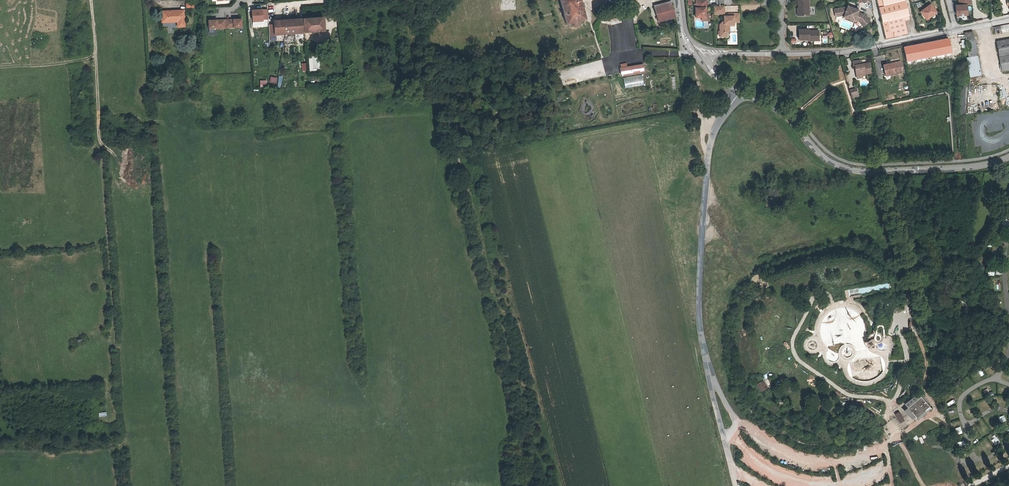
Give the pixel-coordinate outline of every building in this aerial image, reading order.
[(566,24),(573,23),(573,25),(579,23),(579,21),(585,19),(581,0),(560,0),(566,24)] [(707,0),(695,0),(695,4),(697,4),(697,7),(695,7),(695,17),(701,17),(705,17),(705,14),(704,8),(706,8),(706,4),(707,3),(707,0)] [(799,15),(809,15),(809,0),(798,0),(798,7),(799,15)] [(882,22),(903,16),(904,20),(909,18),(904,0),(876,0),(882,22)] [(971,0),(959,0),(959,4),(956,4),(956,14),(968,13),(967,4),(972,3),(971,0)] [(676,17),(671,3),(655,8),(660,23),(676,17)] [(714,5),(714,13),(724,13),(724,5),(714,5)] [(920,12),(926,20),(935,12),(929,5),(920,12)] [(845,7),(834,9),(835,16),(842,15),(844,16),(843,17),(854,21),(855,19),(858,21),(860,23),(861,21),(865,25),(869,21),(863,14),(858,12),(858,10),(847,6),(847,8),(845,7)] [(160,12),(161,22),(177,22),(177,26),(183,26),(182,11),(160,12)] [(267,20),(266,11),(250,11),(251,22),(261,22),(261,21),(267,20)] [(720,35),(720,36),(727,36),(727,32),(726,28),(729,25),(729,24),(734,24),(734,22),(739,21),(739,13),(731,13),(731,16),(728,16),(724,16),(724,20),(723,20),(720,24),(720,31),(720,35)] [(903,16),(882,22),(886,38),(907,33),(904,20),(903,16)] [(274,36),(325,32),(324,19),(273,22),(274,36)] [(224,29),(224,20),(207,20),(207,29),(224,29)] [(224,20),(224,29),(240,29),(240,20),(224,20)] [(994,35),(1008,32),(1008,24),(993,27),(994,35)] [(808,29),(799,29),(799,39),(808,39),(808,40),(815,40),(815,38),(816,37),(819,37),(819,30),(811,30),(811,31),(808,31),(808,29)] [(973,32),(966,33),(967,42),(975,41),(973,32)] [(916,44),(918,52),(940,47),(938,39),(916,44)] [(966,42),(969,59),(977,58),(975,41),(967,42),(966,42)] [(996,43),(1001,73),(1008,71),(1008,41),(996,43)] [(910,53),(918,52),(916,44),(909,45),(910,53)] [(308,57),(309,69),(318,68),(317,56),(308,57)] [(979,77),(979,78),(981,78),(977,58),(969,59),(967,59),(970,78),(979,77)] [(855,65),(857,75),(862,74),(871,73),(870,63),(861,64),(860,60),(853,61),(853,65),(855,65)] [(891,64),(891,62),(883,64),(885,75),(902,71),(900,62),(891,64)] [(622,74),(645,70),(644,63),(621,67),(622,74)] [(623,76),(624,87),(643,86),(643,75),(623,76)] [(976,373),(979,379),(984,375),(981,370),(976,373)] [(767,388),(763,381),(756,385),(760,392),(767,388)] [(919,395),(905,406),(907,408),(920,397),(919,395)] [(907,408),(913,415),(926,404),(920,397),(907,408)] [(921,413),(924,411),(926,413),(931,409),(926,404),(913,415),(914,417),(915,417),(920,413),(921,413)] [(913,415),(907,408),(904,411),(911,417),(913,415)] [(981,462),(976,465),(979,471),(984,468),(981,462)]
